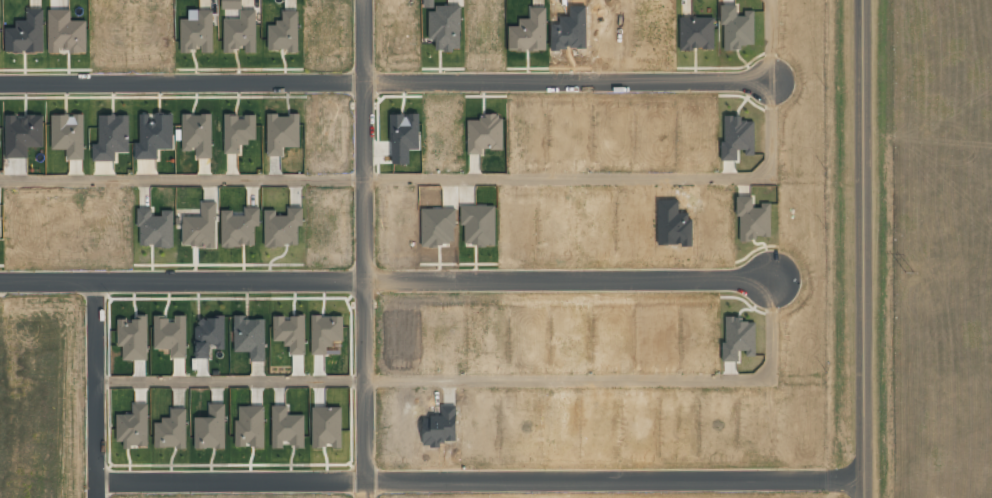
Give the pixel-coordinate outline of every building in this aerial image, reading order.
[(429,11),(428,39),(436,39),(436,51),(461,51),(461,6),(435,6),(435,11),(429,11)] [(546,7),(530,8),(530,19),(519,19),(519,26),(508,26),(509,51),(547,50),(546,7)] [(6,28),(5,51),(43,53),(45,9),(26,8),(26,21),(16,20),(15,28),(6,28)] [(71,9),(48,10),(49,53),(87,52),(86,20),(71,21),(71,9)] [(714,50),(714,16),(680,16),(679,50),(714,50)] [(300,115),(268,114),(267,156),(284,156),(284,147),(299,148),(300,115)] [(51,115),(52,150),(67,150),(67,160),(84,160),(84,115),(51,115)] [(723,161),(738,161),(738,154),(755,153),(754,121),(742,121),(742,116),(722,116),(723,161)] [(467,117),(468,155),(482,154),(482,150),(504,150),(503,117),(467,117)] [(215,247),(217,202),(201,202),(201,217),(183,216),(182,246),(215,247)] [(264,210),(265,247),(299,246),(298,227),(303,227),(303,207),(288,208),(288,215),(276,216),(276,210),(264,210)] [(174,211),(161,210),(161,216),(153,216),(153,209),(139,208),(138,246),(173,247),(174,211)] [(222,247),(255,247),(255,226),(259,226),(259,208),(244,208),(244,215),(233,216),(233,210),(221,210),(222,247)] [(154,349),(171,349),(171,358),(186,358),(187,316),(176,316),(176,323),(167,323),(167,316),(154,316),(154,349)] [(305,355),(305,316),(273,316),(274,344),(290,344),(290,355),(305,355)] [(311,355),(331,355),(331,341),(343,341),(343,316),(312,316),(311,355)] [(117,347),(123,347),(123,360),(147,360),(148,318),(118,317),(117,347)] [(225,347),(225,317),(196,317),(197,359),(210,359),(210,347),(225,347)] [(194,417),(195,449),(226,448),(225,403),(208,403),(208,417),(194,417)] [(273,448),(305,447),(304,414),(287,415),(287,405),(272,406),(273,448)] [(264,447),(265,406),(237,406),(236,447),(264,447)] [(342,447),(342,407),(312,407),(313,447),(342,447)] [(186,408),(171,409),(171,417),(162,418),(162,423),(154,423),(155,448),(187,448),(186,408)]
